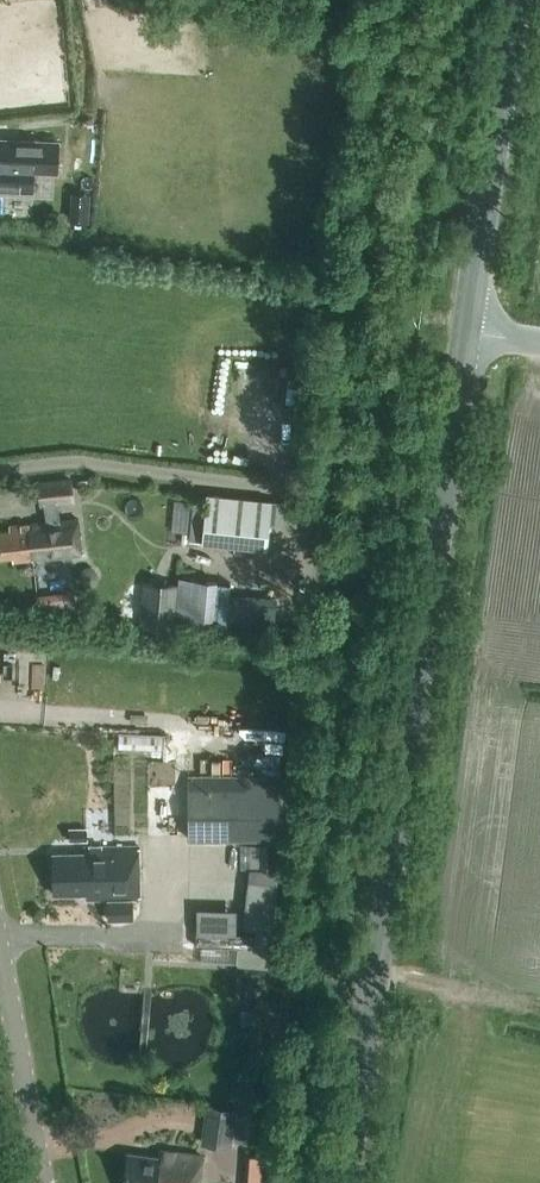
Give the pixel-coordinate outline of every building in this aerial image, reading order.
[(32,190),(33,170),(57,171),(58,141),(1,138),(1,156),(0,156),(0,188),(32,190)] [(89,220),(90,196),(73,195),(72,219),(89,220)] [(83,554),(80,521),(62,523),(60,503),(74,502),(72,480),(40,483),(42,506),(46,505),(48,523),(10,527),(11,532),(0,533),(0,541),(2,557),(13,556),(14,561),(83,554)] [(285,525),(287,502),(207,493),(206,504),(194,503),(190,539),(270,548),(273,523),(285,525)] [(140,625),(174,628),(178,585),(144,582),(140,625)] [(35,593),(37,612),(75,608),(73,588),(35,593)] [(164,749),(164,732),(119,731),(118,748),(164,749)] [(122,755),(122,830),(172,830),(172,800),(152,800),(153,755),(122,755)] [(188,776),(189,840),(280,839),(280,775),(188,776)] [(70,841),(87,840),(87,827),(70,828),(70,841)] [(275,869),(275,844),(241,845),(241,869),(248,869),(275,869)] [(139,848),(86,849),(87,854),(56,854),(56,895),(88,894),(88,901),(140,900),(139,848)] [(275,869),(248,869),(242,925),(259,927),(257,947),(270,949),(278,869),(275,869)] [(195,904),(195,929),(237,930),(237,905),(195,904)] [(212,1106),(207,1143),(231,1146),(236,1109),(212,1106)] [(203,1156),(166,1151),(165,1158),(129,1153),(125,1182),(199,1182),(203,1156)] [(247,1182),(262,1182),(263,1152),(247,1152),(247,1182)]
